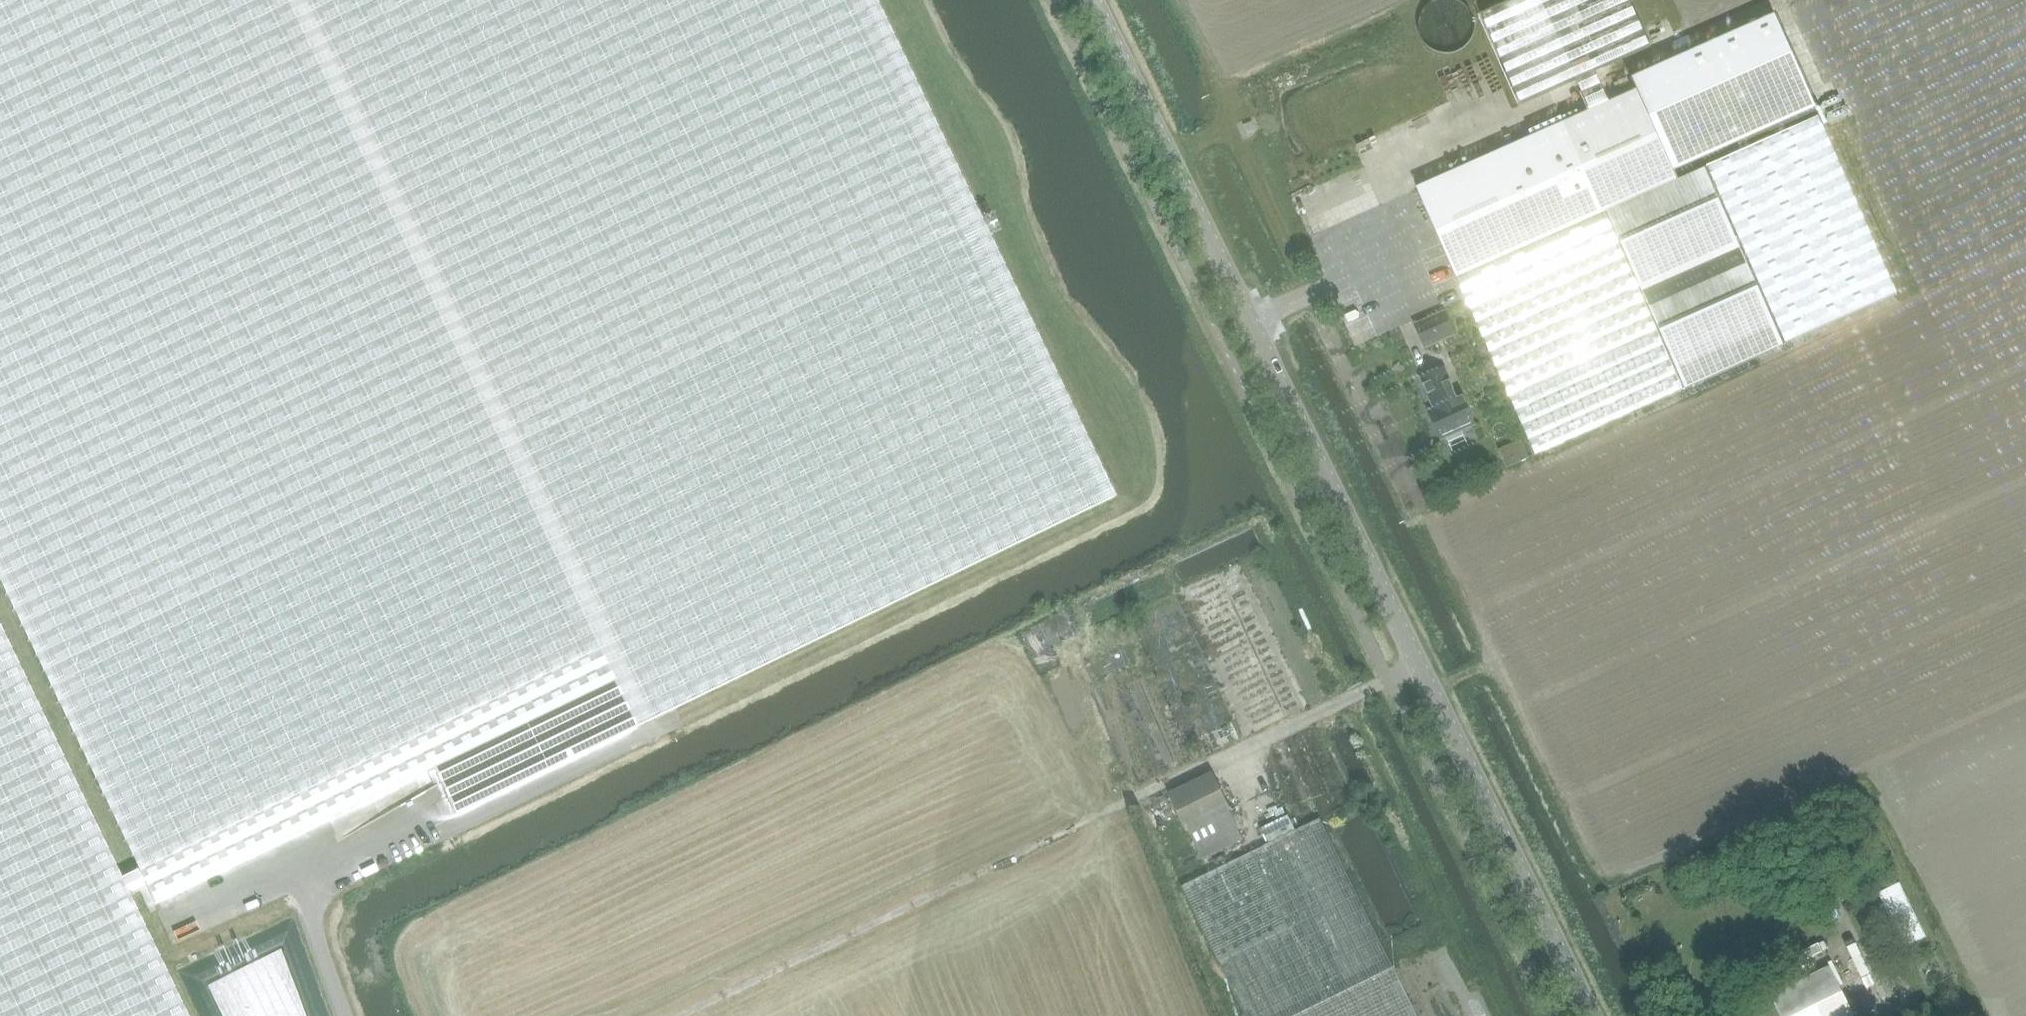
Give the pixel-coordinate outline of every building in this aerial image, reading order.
[(147,886),(155,903),(433,769),(455,815),(1113,490),(875,0),(0,0),(0,583),(147,886)] [(1628,0),(1515,0),(1481,14),(1519,103),(1648,48),(1628,0)] [(1566,121),(1417,187),(1457,277),(1607,213),(1684,390),(1784,347),(1708,170),(1680,182),(1675,171),(1815,108),(1774,17),(1634,77),(1640,91),(1567,123),(1566,121)] [(1448,106),(1488,103),(1487,83),(1446,86),(1448,106)] [(1898,294),(1819,118),(1707,168),(1708,170),(1784,347),(1898,294)] [(1607,213),(1457,277),(1510,398),(1536,454),(1684,390),(1607,213)] [(1357,245),(1380,237),(1376,225),(1363,230),(1358,217),(1348,221),(1357,245)] [(1405,318),(1414,314),(1407,295),(1398,299),(1405,318)] [(1417,326),(1427,348),(1456,336),(1447,313),(1417,326)] [(1442,439),(1474,424),(1463,397),(1457,399),(1444,369),(1422,379),(1435,410),(1430,412),(1442,439)] [(129,895),(147,886),(0,583),(0,1015),(187,1015),(129,895)] [(1244,841),(1229,810),(1230,809),(1212,772),(1169,794),(1187,831),(1190,829),(1203,860),(1244,841)] [(1320,819),(1296,831),(1289,815),(1260,829),(1268,844),(1182,887),(1245,1015),(1418,1015),(1320,819)] [(1925,936),(1898,883),(1878,893),(1905,947),(1925,936)] [(1830,966),(1771,996),(1781,1015),(1854,1015),(1830,966)]
